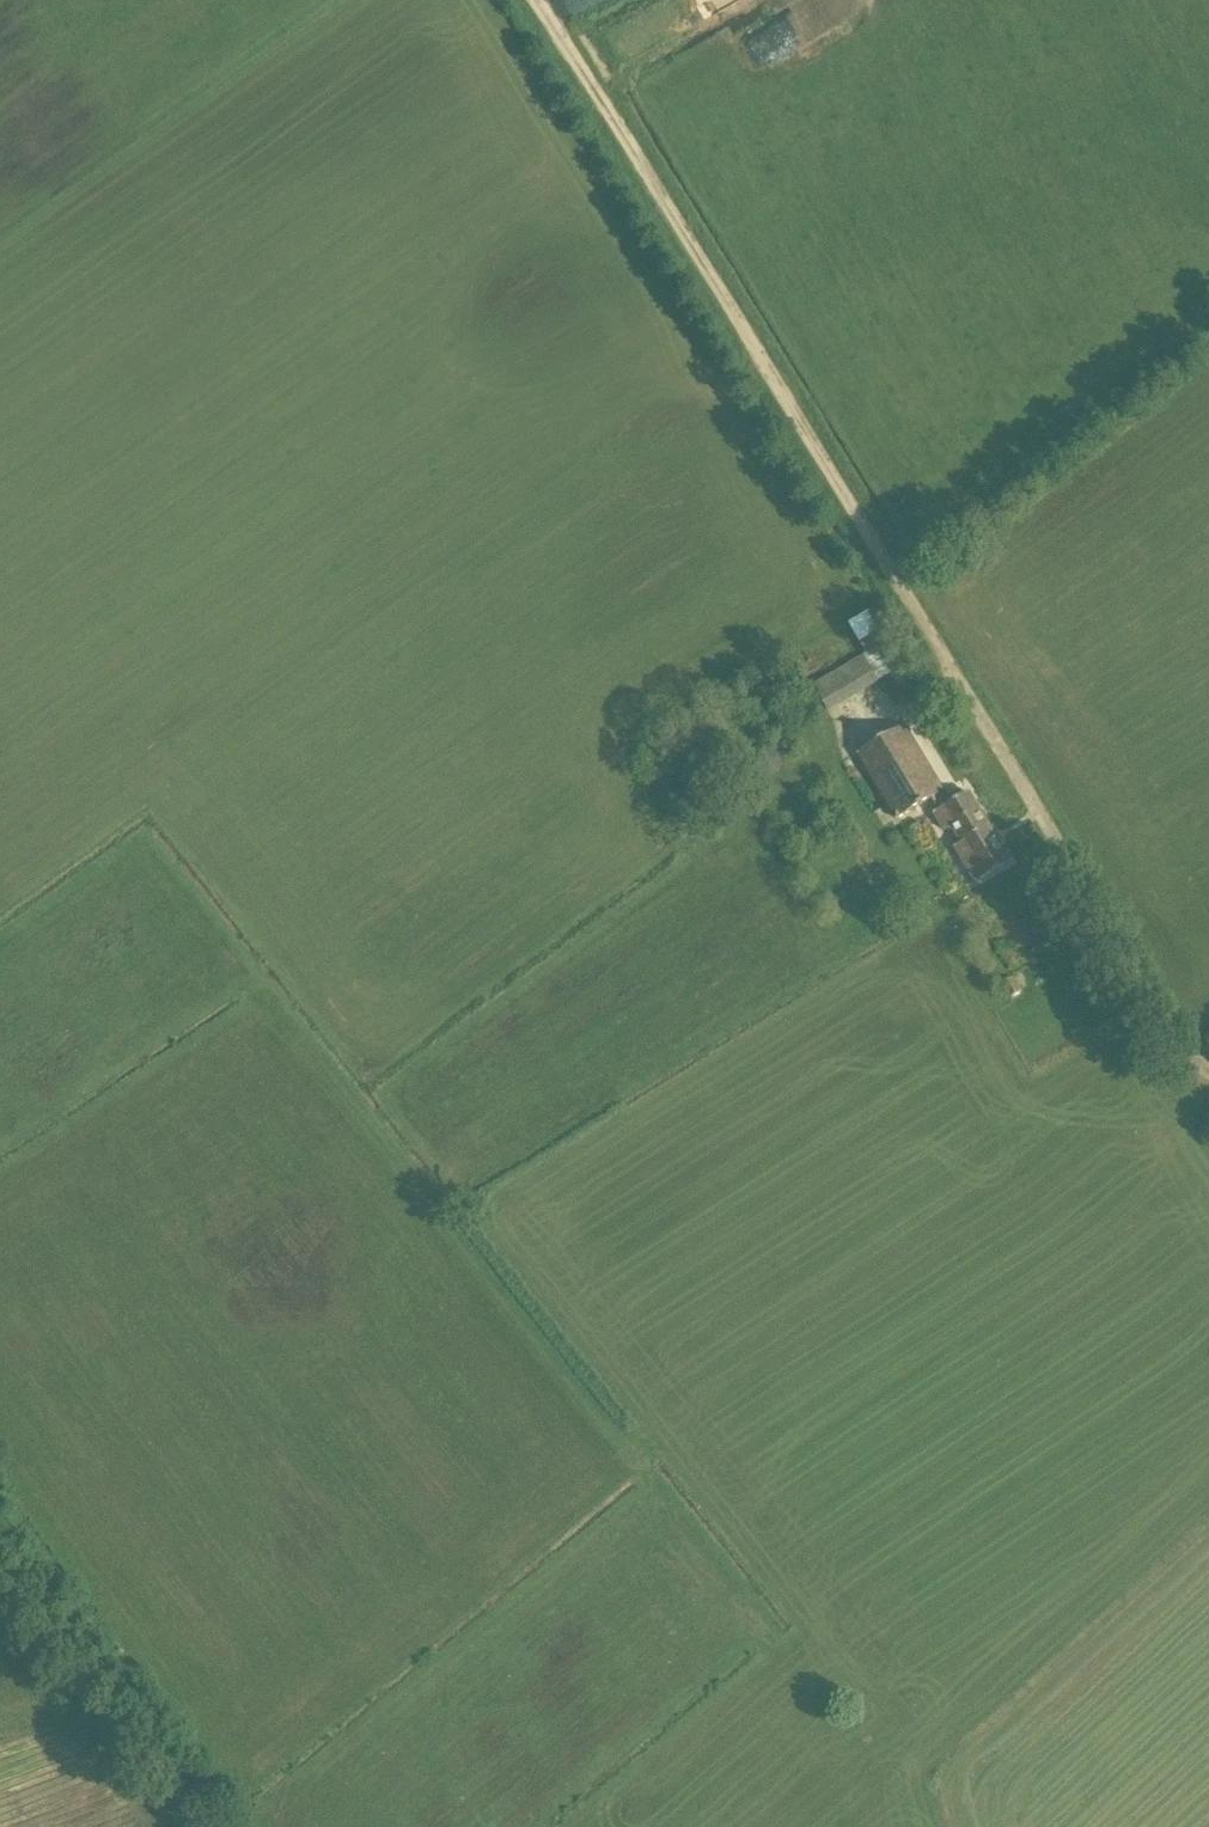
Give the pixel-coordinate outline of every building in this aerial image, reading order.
[(814,685),(821,697),(829,711),(875,684),(908,665),(875,609),(849,624),(867,653),(814,685)] [(970,794),(951,806),(905,727),(858,755),(896,819),(931,799),(939,814),(935,816),(946,835),(954,831),(961,844),(990,827),(970,794)] [(955,847),(956,849),(976,882),(1010,862),(990,827),(961,844),(955,847)] [(1012,978),(1004,983),(1010,994),(1019,989),(1012,978)]
